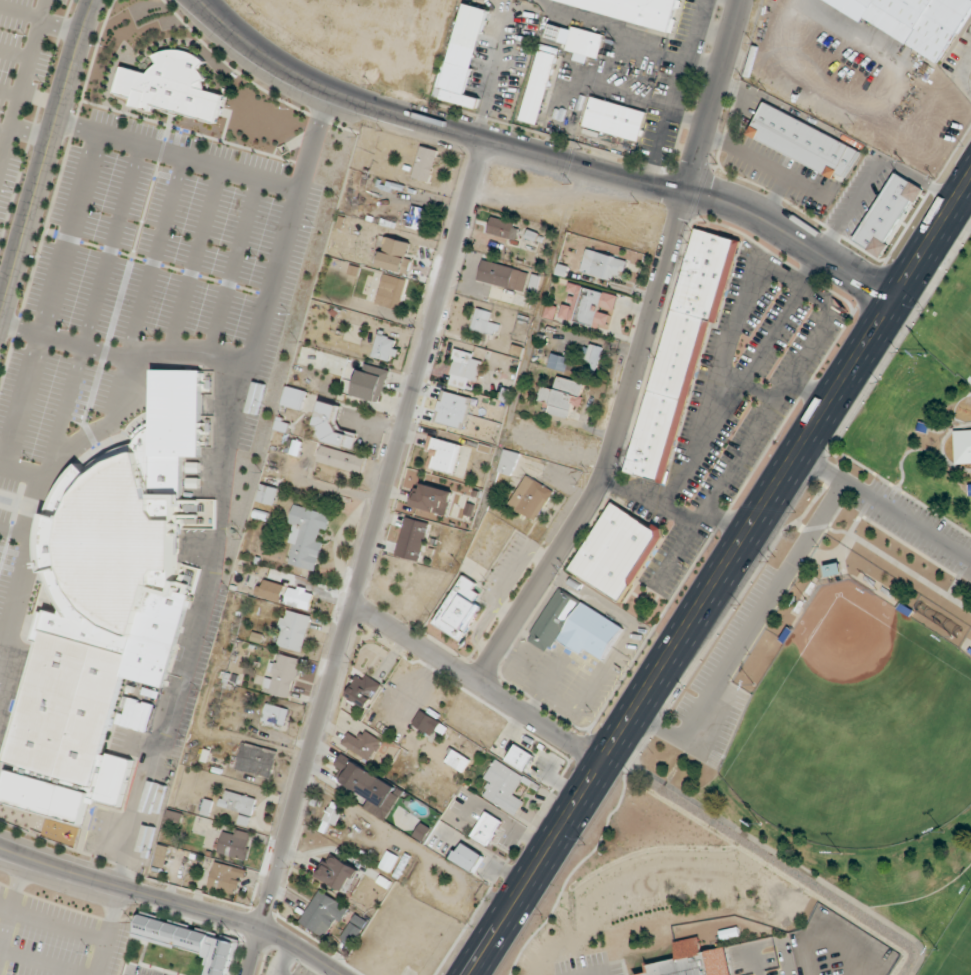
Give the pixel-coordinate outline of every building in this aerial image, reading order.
[(671,31),(679,0),(554,0),(671,31)] [(970,10),(970,0),(831,0),(938,65),(970,10)] [(488,8),(463,3),(449,61),(443,60),(433,97),(477,107),(479,97),(468,95),(488,8)] [(599,58),(605,35),(564,25),(564,28),(549,25),(547,36),(568,42),(566,49),(577,52),(575,60),(586,62),(587,55),(599,58)] [(519,119),(538,124),(559,48),(540,43),(519,119)] [(217,123),(225,94),(202,88),(209,59),(161,46),(154,73),(124,66),(117,94),(134,98),(132,105),(152,111),(154,106),(217,123)] [(591,95),(583,126),(639,142),(647,111),(591,95)] [(860,149),(765,101),(748,135),(835,178),(838,173),(846,177),(860,149)] [(430,181),(439,150),(421,145),(412,176),(430,181)] [(406,227),(424,230),(428,209),(410,205),(406,227)] [(515,240),(520,224),(492,216),(487,233),(515,240)] [(668,483),(738,240),(695,227),(625,471),(668,483)] [(407,274),(415,244),(387,236),(379,266),(407,274)] [(627,260),(587,249),(580,271),(621,282),(627,260)] [(524,294),(530,272),(483,259),(477,280),(524,294)] [(399,309),(406,279),(383,274),(376,304),(399,309)] [(614,312),(618,295),(572,284),(568,302),(564,301),(560,318),(608,329),(612,311),(614,312)] [(497,335),(499,324),(491,322),(493,312),(475,308),(471,330),(497,335)] [(399,339),(379,333),(372,356),(392,362),(399,339)] [(596,373),(604,348),(588,343),(581,368),(596,373)] [(448,383),(468,388),(470,380),(478,381),(484,356),(456,350),(448,383)] [(570,358),(552,353),(548,367),(565,372),(570,358)] [(389,370),(362,362),(353,395),(380,403),(389,370)] [(152,365),(153,420),(138,438),(96,453),(74,464),(56,490),(42,542),(72,615),(60,615),(50,611),(43,613),(34,641),(41,643),(0,774),(0,819),(75,843),(91,792),(114,800),(126,762),(103,755),(127,678),(165,690),(203,568),(186,562),(185,526),(214,526),(214,503),(192,503),(191,462),(218,462),(217,364),(152,365)] [(549,403),(547,413),(571,418),(573,408),(581,410),(586,382),(557,377),(555,389),(542,386),(539,401),(549,403)] [(301,410),(307,391),(290,386),(284,405),(301,410)] [(341,405),(321,400),(314,426),(323,428),(320,441),(353,449),(357,433),(336,427),(341,405)] [(462,444),(432,437),(430,447),(438,448),(433,468),(455,474),(462,444)] [(298,454),(301,443),(290,440),(287,452),(298,454)] [(317,463),(362,473),(366,456),(321,446),(317,463)] [(520,453),(505,449),(498,472),(513,476),(520,453)] [(555,490),(526,474),(508,507),(537,523),(555,490)] [(447,515),(453,491),(418,482),(411,506),(447,515)] [(257,503),(274,508),(280,488),(262,483),(257,503)] [(666,533),(612,500),(568,572),(621,605),(666,533)] [(324,541),(317,540),(320,529),(328,531),(332,513),(298,505),(284,564),(316,572),(324,541)] [(420,561),(429,523),(405,517),(396,556),(420,561)] [(828,578),(843,572),(839,561),(824,567),(828,578)] [(474,601),(483,585),(463,575),(436,627),(463,641),(482,606),(474,601)] [(286,586),(265,579),(259,595),(280,602),(286,586)] [(285,602),(310,610),(315,591),(291,584),(285,602)] [(526,637),(547,650),(556,636),(600,665),(624,628),(560,586),(526,637)] [(302,652),(311,616),(287,609),(277,645),(302,652)] [(300,659),(279,654),(277,663),(272,662),(264,692),(291,698),(300,659)] [(347,696),(367,709),(382,685),(361,672),(347,696)] [(288,709),(266,703),(260,722),(283,728),(288,709)] [(447,728),(423,708),(412,723),(431,739),(438,731),(442,735),(447,728)] [(359,741),(346,736),(342,748),(373,759),(381,738),(363,731),(359,741)] [(278,751),(241,742),(235,769),(272,778),(278,751)] [(535,755),(516,744),(506,760),(525,771),(535,755)] [(462,772),(471,761),(455,748),(445,760),(462,772)] [(335,766),(342,770),(337,778),(358,791),(371,771),(342,753),(335,766)] [(516,816),(525,800),(515,795),(526,776),(495,758),(482,781),(489,785),(483,797),(516,816)] [(218,807),(241,813),(238,823),(249,826),(257,799),(223,790),(218,807)] [(488,846),(503,822),(487,811),(471,834),(488,846)] [(253,834),(225,827),(218,853),(247,860),(253,834)] [(450,859),(473,874),(485,856),(462,841),(450,859)] [(344,894),(360,872),(331,852),(316,874),(344,894)] [(238,896),(246,870),(216,861),(208,887),(238,896)] [(345,905),(319,890),(300,922),(325,937),(345,905)] [(341,937),(353,945),(368,922),(355,914),(341,937)] [(722,945),(699,951),(696,936),(672,942),(676,959),(646,966),(649,974),(645,974),(729,974),(722,945)]
